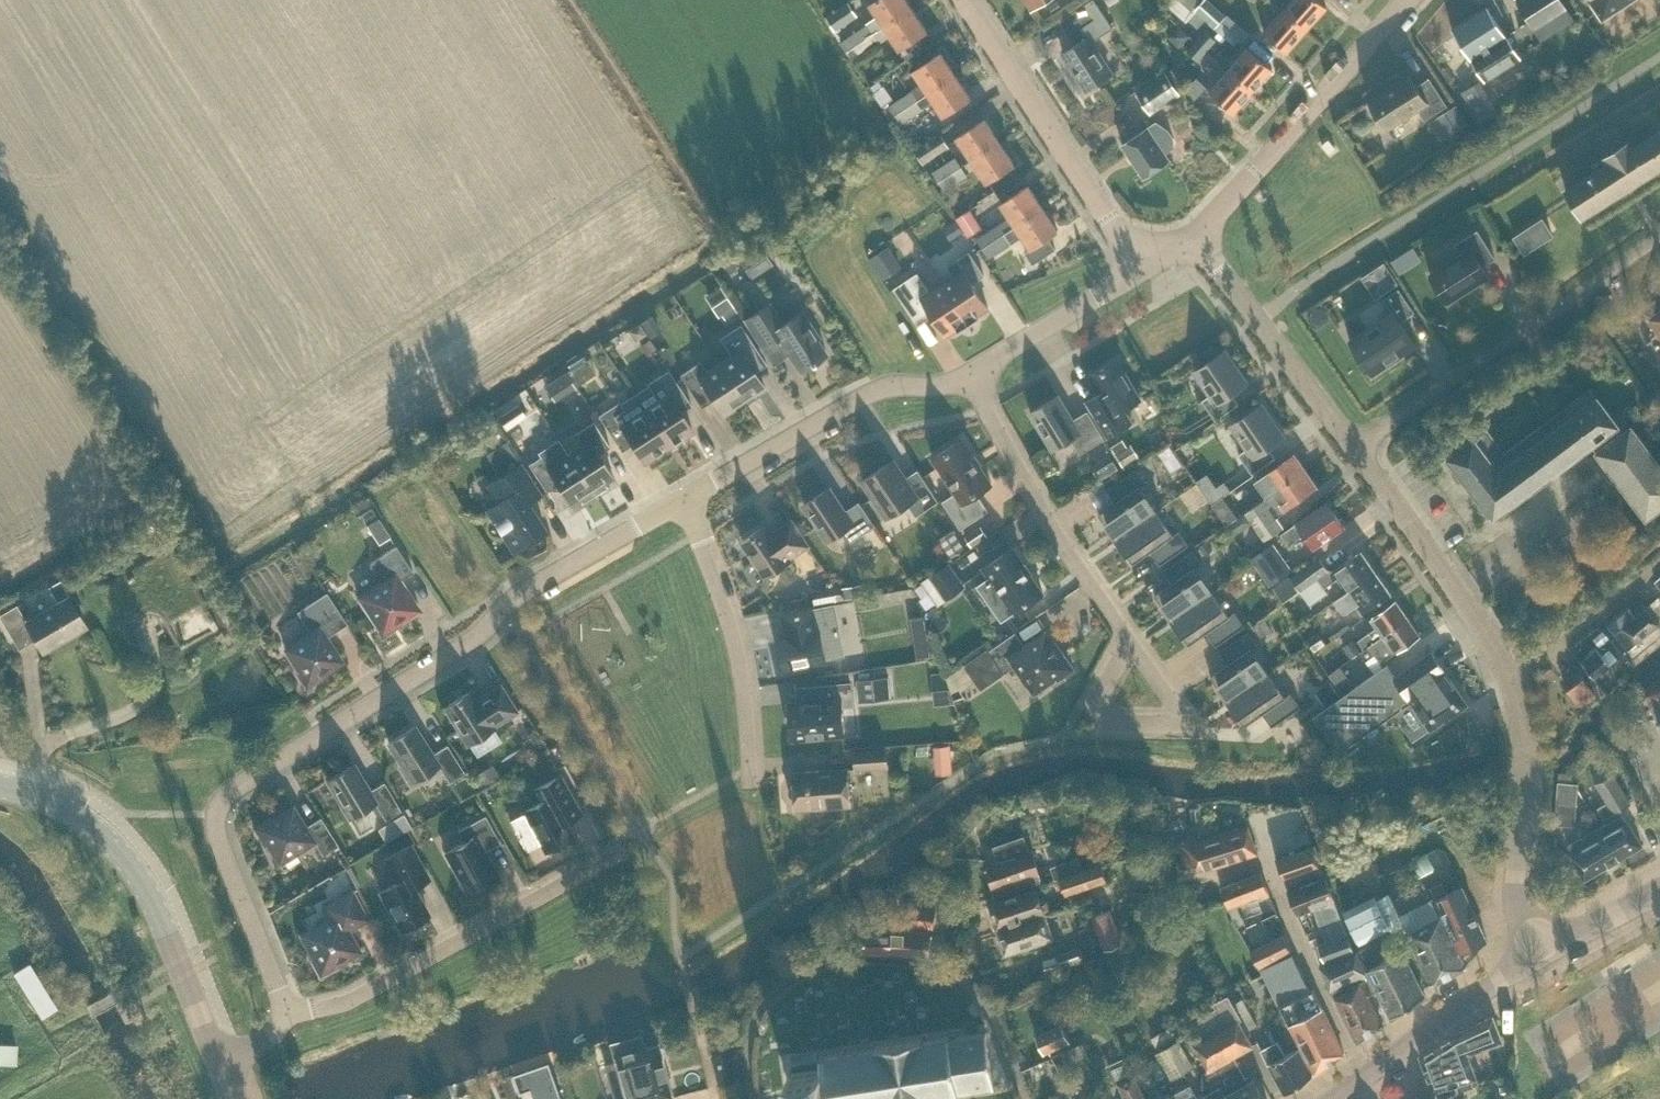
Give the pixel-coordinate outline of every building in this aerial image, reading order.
[(868,24),(846,38),(852,47),(874,33),(912,7),(907,0),(875,0),(870,3),(878,15),(867,23),(868,24)] [(1069,35),(1071,34),(1077,43),(1063,52),(1087,89),(1112,73),(1091,42),(1113,27),(1095,0),(1090,0),(1059,20),(1069,35)] [(1195,10),(1204,0),(1183,0),(1195,10)] [(1209,0),(1204,0),(1195,10),(1187,18),(1198,28),(1206,19),(1215,28),(1227,15),(1209,0)] [(1327,7),(1319,0),(1292,0),(1283,10),(1307,29),(1327,7)] [(1516,3),(1533,30),(1567,8),(1561,0),(1521,0),(1516,3)] [(1602,19),(1632,0),(1590,0),(1602,19)] [(857,15),(848,3),(827,17),(835,29),(857,15)] [(1520,57),(1507,35),(1488,6),(1452,28),(1471,58),(1485,79),(1520,57)] [(874,33),(852,47),(858,56),(880,42),(891,34),(900,48),(927,30),(912,7),(874,33)] [(1287,51),(1307,29),(1283,10),(1264,32),(1287,51)] [(1206,30),(1194,44),(1204,52),(1216,39),(1206,30)] [(1197,60),(1204,52),(1194,44),(1188,51),(1197,60)] [(1272,68),(1248,47),(1228,70),(1253,90),(1272,68)] [(896,114),(956,74),(941,52),(914,70),(923,83),(890,105),(896,114)] [(1151,113),(1180,93),(1184,90),(1170,69),(1166,72),(1165,71),(1136,90),(1151,113)] [(1233,112),(1253,90),(1228,70),(1209,91),(1233,112)] [(956,74),(896,114),(902,123),(935,101),(944,114),(971,97),(956,74)] [(1481,74),(1465,85),(1487,117),(1503,105),(1481,74)] [(1425,119),(1447,105),(1429,77),(1416,85),(1410,75),(1369,101),(1387,129),(1418,109),(1425,119)] [(1456,105),(1440,115),(1454,138),(1470,127),(1456,105)] [(958,136),(973,158),(1000,141),(985,118),(958,136)] [(1169,159),(1165,153),(1175,147),(1175,139),(1168,129),(1156,121),(1122,143),(1144,176),(1169,159)] [(1632,147),(1629,142),(1605,157),(1608,163),(1566,190),(1583,216),(1659,167),(1659,131),(1659,130),(1632,147)] [(924,164),(949,147),(940,132),(915,150),(924,164)] [(1014,163),(1000,141),(973,158),(987,181),(1014,163)] [(933,171),(940,180),(961,166),(955,157),(933,171)] [(940,180),(945,189),(967,175),(961,166),(940,180)] [(977,238),(983,247),(1005,232),(1016,225),(1043,207),(1029,185),(1001,203),(1010,216),(999,223),(977,238)] [(983,247),(978,251),(983,259),(989,256),(1011,241),(1022,234),(1031,247),(1025,251),(1033,263),(1056,248),(1048,236),(1058,229),(1043,207),(1016,225),(1005,232),(983,247)] [(970,209),(956,218),(968,237),(982,228),(970,209)] [(1525,252),(1553,234),(1543,218),(1515,236),(1525,252)] [(946,225),(955,238),(964,233),(955,219),(946,225)] [(1448,302),(1489,276),(1482,265),(1495,257),(1478,229),(1456,243),(1462,254),(1430,274),(1448,302)] [(772,264),(759,243),(736,257),(750,278),(772,264)] [(869,259),(883,280),(902,268),(888,246),(869,259)] [(955,276),(942,283),(969,323),(979,317),(977,314),(988,307),(973,284),(986,275),(970,251),(948,266),(955,276)] [(930,292),(917,273),(894,288),(915,320),(930,311),(946,335),(957,328),(958,330),(969,323),(942,283),(930,292)] [(722,287),(709,295),(725,320),(728,318),(738,311),(725,291),(722,287)] [(1392,311),(1349,340),(1373,375),(1417,345),(1401,321),(1402,320),(1415,312),(1399,288),(1384,298),(1392,311)] [(782,323),(769,303),(744,319),(762,346),(772,339),(779,350),(781,348),(799,371),(826,353),(816,338),(818,336),(801,310),(782,323)] [(1648,318),(1659,335),(1659,310),(1648,318)] [(651,315),(640,322),(644,329),(647,334),(650,338),(661,330),(651,315)] [(647,334),(644,329),(640,322),(639,322),(628,329),(636,341),(647,334)] [(743,400),(753,393),(754,395),(765,388),(749,363),(761,355),(740,324),(719,337),(731,355),(719,363),(736,389),(743,400)] [(656,347),(649,338),(639,345),(646,354),(656,347)] [(1239,403),(1232,392),(1246,382),(1224,351),(1195,370),(1211,393),(1202,399),(1216,419),(1239,403)] [(1124,409),(1141,399),(1117,359),(1090,375),(1100,393),(1087,401),(1108,436),(1132,421),(1124,409)] [(723,415),(734,408),(732,406),(743,400),(736,389),(719,363),(706,371),(700,360),(679,374),(695,399),(707,391),(723,415)] [(587,379),(577,364),(566,371),(576,386),(587,379)] [(648,385),(634,394),(644,409),(662,437),(668,446),(692,430),(680,412),(691,405),(668,369),(647,383),(648,385)] [(550,381),(560,397),(575,387),(565,371),(550,381)] [(1607,409),(1591,388),(1567,407),(1594,444),(1593,444),(1597,451),(1647,517),(1657,509),(1659,507),(1659,465),(1631,426),(1622,414),(1614,419),(1607,409)] [(619,401),(598,415),(619,447),(630,441),(632,443),(644,462),(668,446),(662,437),(644,409),(634,394),(620,403),(619,401)] [(1087,410),(1073,419),(1058,395),(1030,412),(1053,449),(1071,438),(1080,453),(1105,438),(1087,410)] [(498,418),(506,430),(526,417),(517,404),(498,418)] [(1261,405),(1232,424),(1248,447),(1239,453),(1253,473),(1276,457),(1268,446),(1283,436),(1261,405)] [(1494,519),(1592,445),(1593,444),(1594,444),(1567,407),(1564,408),(1565,409),(1508,452),(1488,426),(1448,457),(1494,519)] [(608,485),(606,481),(613,476),(598,454),(610,446),(593,420),(571,434),(578,446),(568,452),(595,494),(608,485)] [(955,492),(943,501),(961,528),(988,510),(977,493),(992,484),(962,438),(933,457),(955,492)] [(545,529),(527,502),(539,494),(507,444),(495,452),(508,471),(487,484),(498,501),(486,509),(513,550),(545,529)] [(1124,468),(1138,458),(1130,445),(1116,454),(1124,468)] [(578,499),(581,503),(595,494),(568,452),(556,460),(549,448),(528,462),(544,488),(556,481),(571,504),(578,499)] [(1268,496),(1305,470),(1294,454),(1257,480),(1268,496)] [(916,516),(939,501),(918,469),(905,478),(893,459),(863,479),(888,517),(908,504),(916,516)] [(1116,501),(1098,513),(1116,538),(1156,510),(1140,487),(1146,483),(1136,468),(1107,488),(1116,501)] [(1305,470),(1268,496),(1246,511),(1265,539),(1283,527),(1276,517),(1288,509),(1286,506),(1316,486),(1305,470)] [(804,504),(829,540),(844,530),(851,541),(875,525),(859,501),(844,511),(829,487),(804,504)] [(1327,501),(1281,533),(1289,544),(1305,533),(1314,546),(1344,526),(1327,501)] [(1173,533),(1156,510),(1116,538),(1133,563),(1151,551),(1159,564),(1189,544),(1179,530),(1173,533)] [(1232,510),(1221,518),(1226,525),(1237,517),(1232,510)] [(366,525),(378,544),(391,536),(378,517),(366,525)] [(808,544),(792,520),(773,533),(767,523),(742,540),(766,576),(770,574),(773,576),(781,571),(780,566),(791,559),(789,557),(808,544)] [(972,547),(988,536),(981,525),(965,536),(972,547)] [(939,538),(951,558),(966,548),(954,529),(939,538)] [(1206,541),(1199,546),(1205,555),(1212,550),(1206,541)] [(1273,542),(1268,546),(1251,558),(1270,586),(1287,573),(1293,569),(1273,542)] [(382,634),(420,609),(400,579),(413,571),(395,545),(370,562),(381,581),(358,596),(377,625),(382,634)] [(1044,592),(1012,547),(983,567),(1015,612),(1044,592)] [(1202,564),(1192,549),(1163,569),(1172,582),(1155,594),(1172,619),(1213,591),(1196,568),(1202,564)] [(1311,605),(1328,592),(1324,587),(1337,579),(1346,591),(1375,571),(1361,551),(1332,571),(1328,568),(1319,556),(1290,577),(1311,605)] [(950,562),(922,581),(937,605),(966,586),(950,562)] [(1391,593),(1375,571),(1346,591),(1334,600),(1342,611),(1346,612),(1356,605),(1362,613),(1391,593)] [(0,613),(0,617),(5,625),(18,648),(36,638),(44,651),(85,626),(84,625),(67,596),(58,581),(47,587),(56,603),(26,620),(16,604),(0,613)] [(845,598),(864,595),(862,584),(844,587),(845,598)] [(815,604),(838,600),(836,586),(813,590),(815,604)] [(1228,615),(1213,591),(1172,619),(1176,625),(1189,644),(1206,632),(1216,645),(1245,625),(1235,610),(1228,615)] [(347,623),(326,592),(297,611),(306,625),(310,631),(284,648),(299,671),(297,673),(306,687),(321,678),(319,675),(342,660),(327,636),(347,623)] [(1647,607),(1659,621),(1659,598),(1658,596),(1647,606),(1648,606),(1647,607)] [(1364,648),(1397,625),(1408,617),(1396,601),(1370,619),(1375,625),(1376,627),(1358,639),(1364,648)] [(1659,623),(1659,622),(1659,621),(1647,607),(1647,608),(1641,602),(1631,610),(1630,608),(1622,613),(1620,611),(1615,616),(1617,618),(1609,625),(1630,649),(1659,623)] [(813,606),(783,612),(788,638),(778,640),(783,669),(826,660),(826,659),(846,655),(836,603),(813,607),(813,606)] [(1253,625),(1261,637),(1273,629),(1264,617),(1253,625)] [(1364,648),(1360,651),(1366,660),(1375,654),(1380,662),(1384,659),(1394,652),(1420,634),(1413,625),(1408,617),(1397,625),(1364,648)] [(921,630),(920,650),(931,651),(932,630),(921,630)] [(1268,672),(1252,649),(1258,645),(1248,630),(1219,650),(1228,663),(1210,675),(1228,700),(1268,672)] [(1599,647),(1609,638),(1603,630),(1593,638),(1599,647)] [(1061,654),(1045,631),(1025,645),(1016,631),(989,650),(1005,673),(1015,665),(1034,693),(1057,677),(1059,680),(1075,669),(1064,652),(1061,654)] [(1315,651),(1326,644),(1318,632),(1307,639),(1315,651)] [(1360,650),(1353,640),(1343,647),(1350,657),(1360,650)] [(1597,650),(1581,662),(1595,679),(1611,666),(1610,665),(1618,659),(1609,649),(1602,655),(1597,650)] [(1326,707),(1313,716),(1339,752),(1410,701),(1417,710),(1418,709),(1431,728),(1467,703),(1445,671),(1432,651),(1396,675),(1387,663),(1362,681),(1362,680),(1347,691),(1348,691),(1342,696),(1341,695),(1326,706),(1326,707)] [(1329,675),(1340,689),(1351,681),(1340,666),(1329,675)] [(1285,695),(1268,672),(1228,700),(1245,725),(1263,713),(1271,726),(1301,706),(1291,691),(1285,695)] [(1564,683),(1582,705),(1595,695),(1578,672),(1564,683)] [(888,676),(856,680),(859,702),(875,700),(874,690),(890,688),(888,676)] [(1326,706),(1341,695),(1331,681),(1316,692),(1326,706)] [(842,706),(853,705),(851,682),(816,685),(817,701),(789,703),(793,738),(845,734),(842,706)] [(493,725),(516,711),(500,684),(484,694),(486,696),(478,702),(470,689),(445,706),(468,743),(494,727),(493,725)] [(1646,696),(1658,720),(1659,719),(1659,690),(1646,696)] [(464,772),(446,744),(432,753),(414,725),(388,741),(413,780),(438,765),(449,781),(464,772)] [(887,766),(886,748),(855,751),(857,768),(887,766)] [(952,773),(951,757),(935,758),(936,774),(952,773)] [(492,763),(474,775),(481,786),(499,774),(492,763)] [(368,790),(353,764),(327,779),(350,816),(375,802),(385,819),(400,809),(384,781),(368,790)] [(796,809),(850,805),(848,768),(793,771),(794,783),(790,785),(789,788),(789,793),(791,796),(795,798),(796,809)] [(1607,823),(1600,826),(1619,859),(1643,845),(1629,820),(1628,821),(1621,808),(1631,802),(1613,772),(1595,782),(1607,802),(1598,807),(1607,823)] [(1575,783),(1574,783),(1574,781),(1571,773),(1559,773),(1558,782),(1556,814),(1576,816),(1578,787),(1578,783),(1575,783)] [(559,774),(534,788),(540,800),(523,810),(524,812),(508,821),(525,851),(541,842),(545,850),(572,836),(565,823),(580,814),(559,774)] [(314,841),(323,854),(338,845),(320,816),(305,826),(293,805),(272,818),(270,816),(253,827),(264,844),(266,842),(279,863),(314,841)] [(402,810),(393,815),(401,828),(410,823),(402,810)] [(458,830),(464,841),(445,852),(467,893),(498,876),(484,850),(499,842),(485,815),(458,830)] [(1177,856),(1170,826),(1156,829),(1155,843),(1158,861),(1177,856)] [(1249,826),(1196,842),(1193,835),(1176,841),(1185,869),(1203,863),(1205,869),(1206,870),(1258,853),(1249,826)] [(1619,859),(1600,826),(1569,844),(1574,852),(1570,854),(1585,879),(1618,859),(1619,859)] [(401,929),(428,914),(413,887),(429,878),(409,844),(385,857),(398,881),(380,891),(401,929)] [(1287,887),(1300,882),(1325,874),(1314,845),(1290,853),(1277,858),(1287,887)] [(1155,851),(1144,853),(1148,871),(1159,869),(1155,851)] [(1034,883),(1041,881),(1033,852),(988,866),(998,895),(1034,883)] [(1079,857),(1060,863),(1065,876),(1083,869),(1079,857)] [(1107,880),(1101,863),(1083,869),(1065,876),(1060,877),(1066,894),(1107,880)] [(1237,903),(1245,900),(1248,901),(1256,898),(1257,895),(1268,891),(1261,872),(1221,888),(1227,902),(1229,906),(1237,925),(1245,922),(1242,915),(1242,916),(1237,903)] [(1331,893),(1328,884),(1325,875),(1288,889),(1298,914),(1314,908),(1326,942),(1318,945),(1324,961),(1353,950),(1347,934),(1334,901),(1331,893)] [(1443,882),(1431,888),(1436,898),(1460,952),(1487,940),(1473,909),(1462,886),(1447,893),(1443,882)] [(903,888),(902,901),(923,902),(924,890),(903,888)] [(1034,916),(1044,913),(1050,908),(1048,901),(1040,898),(1036,888),(988,903),(997,930),(1034,916)] [(320,977),(337,967),(336,964),(360,951),(348,929),(367,919),(352,890),(323,906),(329,917),(300,933),(313,958),(310,959),(320,977)] [(1360,943),(1390,928),(1374,895),(1343,910),(1360,943)] [(1432,900),(1400,916),(1408,933),(1415,929),(1429,922),(1440,916),(1432,900)] [(1099,944),(1089,917),(1088,917),(1082,901),(1070,906),(1079,931),(1080,930),(1086,948),(1099,944)] [(904,927),(892,927),(891,953),(928,959),(934,921),(936,909),(906,906),(904,927)] [(1089,917),(1099,944),(1101,943),(1104,951),(1123,944),(1111,909),(1089,917)] [(1053,938),(1044,913),(1034,916),(997,930),(1005,954),(1053,938)] [(1432,984),(1467,966),(1441,916),(1440,916),(1429,922),(1415,929),(1408,933),(1407,933),(1422,963),(1432,984)] [(860,952),(891,953),(892,927),(891,927),(890,923),(877,923),(877,925),(859,925),(860,952)] [(1259,967),(1292,952),(1283,934),(1251,950),(1259,967)] [(1055,956),(1060,968),(1085,959),(1080,947),(1055,956)] [(1366,973),(1360,960),(1357,951),(1342,957),(1321,967),(1331,989),(1333,992),(1340,989),(1338,985),(1366,973)] [(1426,996),(1404,952),(1367,970),(1368,972),(1371,977),(1379,994),(1391,1018),(1426,996)] [(1328,1019),(1313,988),(1310,990),(1292,953),(1261,969),(1279,1006),(1294,1033),(1314,1073),(1344,1052),(1328,1019)] [(1098,994),(1123,983),(1115,967),(1106,972),(1098,956),(1083,963),(1085,966),(1098,994)] [(41,1017),(56,1007),(49,996),(48,997),(34,974),(35,974),(28,963),(14,972),(41,1017)] [(1539,1030),(1566,1076),(1659,1023),(1659,1015),(1637,974),(1539,1030)] [(1356,985),(1335,999),(1356,1042),(1383,1025),(1364,990),(1360,982),(1356,985)] [(1234,1055),(1239,1052),(1243,1050),(1245,1049),(1253,1044),(1246,1032),(1235,1013),(1238,1011),(1233,1003),(1228,995),(1211,1004),(1214,1009),(1193,1021),(1203,1038),(1193,1044),(1208,1070),(1211,1068),(1224,1061),(1234,1055)] [(1248,1031),(1257,1026),(1250,1012),(1242,998),(1233,1003),(1238,1011),(1235,1013),(1246,1032),(1248,1031)] [(1076,1039),(1061,1009),(1045,1016),(1051,1027),(1035,1035),(1045,1054),(1076,1039)] [(1433,1091),(1476,1078),(1467,1053),(1503,1041),(1494,1016),(1460,1032),(1459,1032),(1421,1055),(1433,1091)] [(794,1098),(934,1098),(933,1098),(960,1094),(960,1092),(996,1086),(987,1031),(951,1036),(951,1034),(924,1038),(923,1036),(876,1043),(876,1045),(821,1054),(822,1065),(790,1071),(794,1098)] [(660,1043),(646,1047),(643,1035),(633,1038),(633,1037),(613,1043),(617,1060),(607,1063),(616,1098),(665,1098),(674,1097),(664,1059),(666,1055),(664,1048),(661,1046),(660,1043)] [(1174,1077),(1194,1066),(1178,1040),(1159,1051),(1174,1077)] [(1285,1094),(1313,1075),(1313,1074),(1299,1048),(1285,1055),(1278,1042),(1262,1050),(1285,1094)] [(17,1065),(18,1045),(0,1044),(0,1064),(17,1065)] [(1079,1044),(1062,1052),(1067,1064),(1084,1056),(1079,1044)] [(793,1068),(819,1064),(818,1054),(818,1052),(791,1056),(793,1068)] [(1248,1082),(1234,1056),(1224,1062),(1238,1088),(1226,1095),(1221,1086),(1202,1097),(1204,1098),(1265,1098),(1254,1079),(1248,1082)] [(555,1080),(548,1062),(513,1074),(519,1092),(530,1088),(533,1098),(561,1098),(555,1080)] [(1118,1084),(1125,1098),(1145,1098),(1134,1076),(1118,1084)] [(1513,1077),(1499,1078),(1500,1092),(1515,1091),(1513,1077)] [(1197,1097),(1191,1084),(1162,1098),(1194,1098),(1197,1097)]
